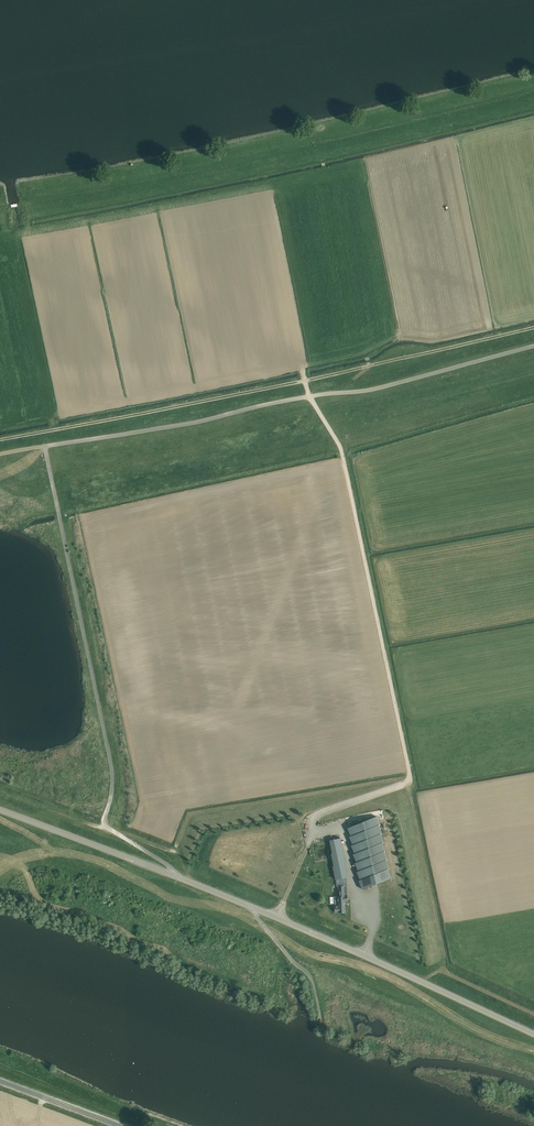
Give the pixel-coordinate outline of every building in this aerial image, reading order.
[(377,817),(350,827),(363,889),(390,878),(377,817)] [(341,838),(330,840),(332,853),(331,853),(334,866),(333,866),(336,879),(348,877),(345,864),(347,864),(341,838)] [(337,898),(338,914),(348,914),(348,903),(350,903),(350,898),(347,898),(347,888),(341,888),(341,898),(337,898)]
